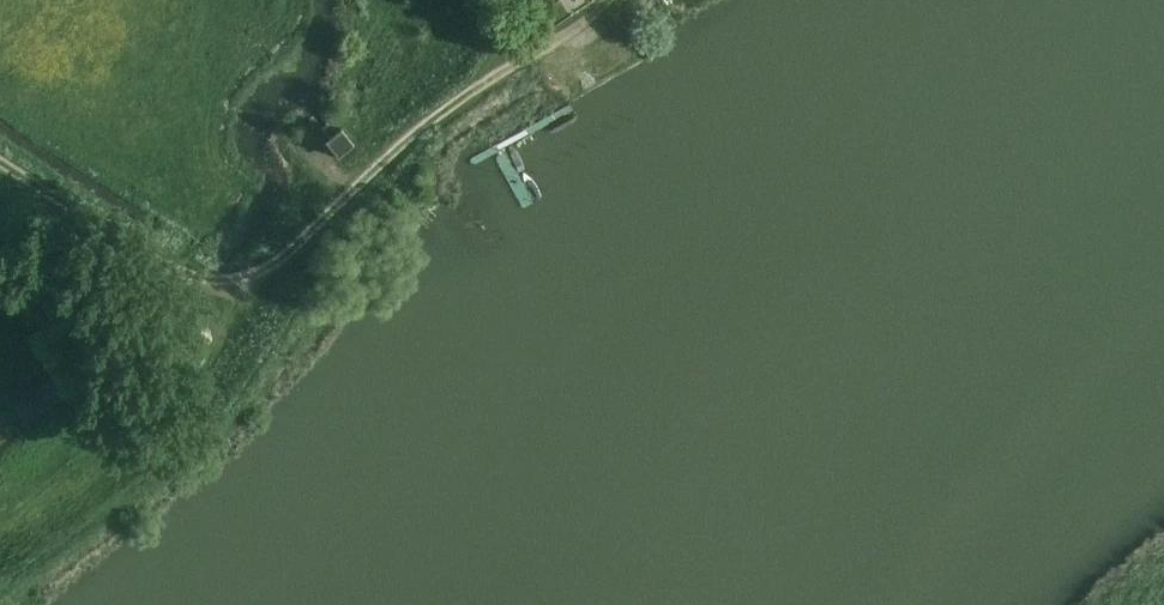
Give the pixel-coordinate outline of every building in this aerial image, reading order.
[(353,147),(341,132),(326,144),(338,158),(353,147)]
